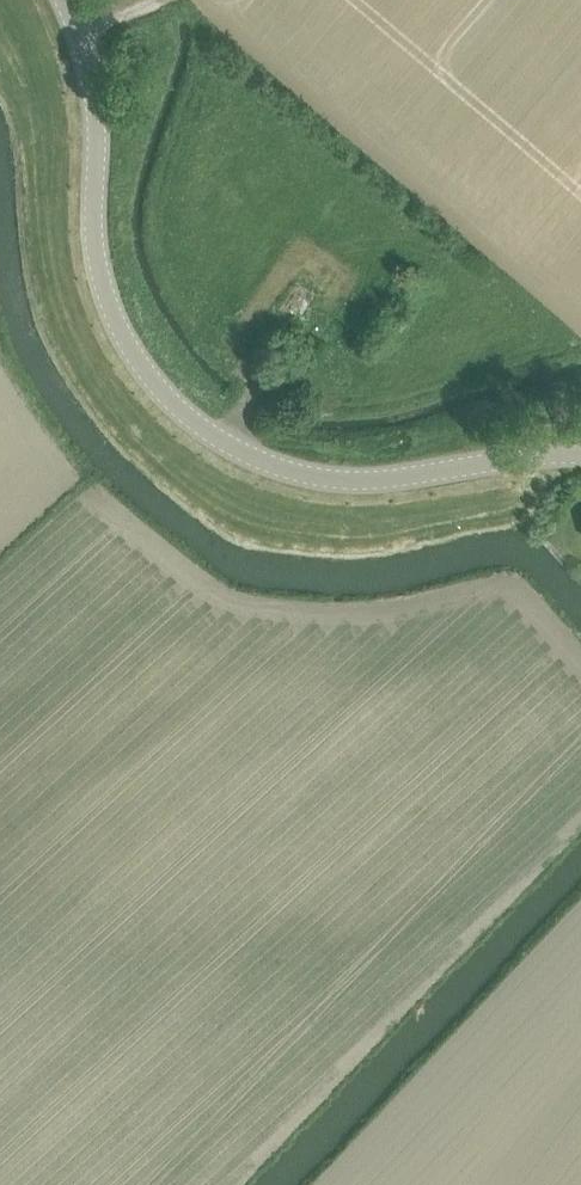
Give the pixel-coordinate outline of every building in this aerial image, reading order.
[(307,328),(298,323),(317,294),(298,281),(279,310),(285,314),(256,356),(278,371),(307,328)]
